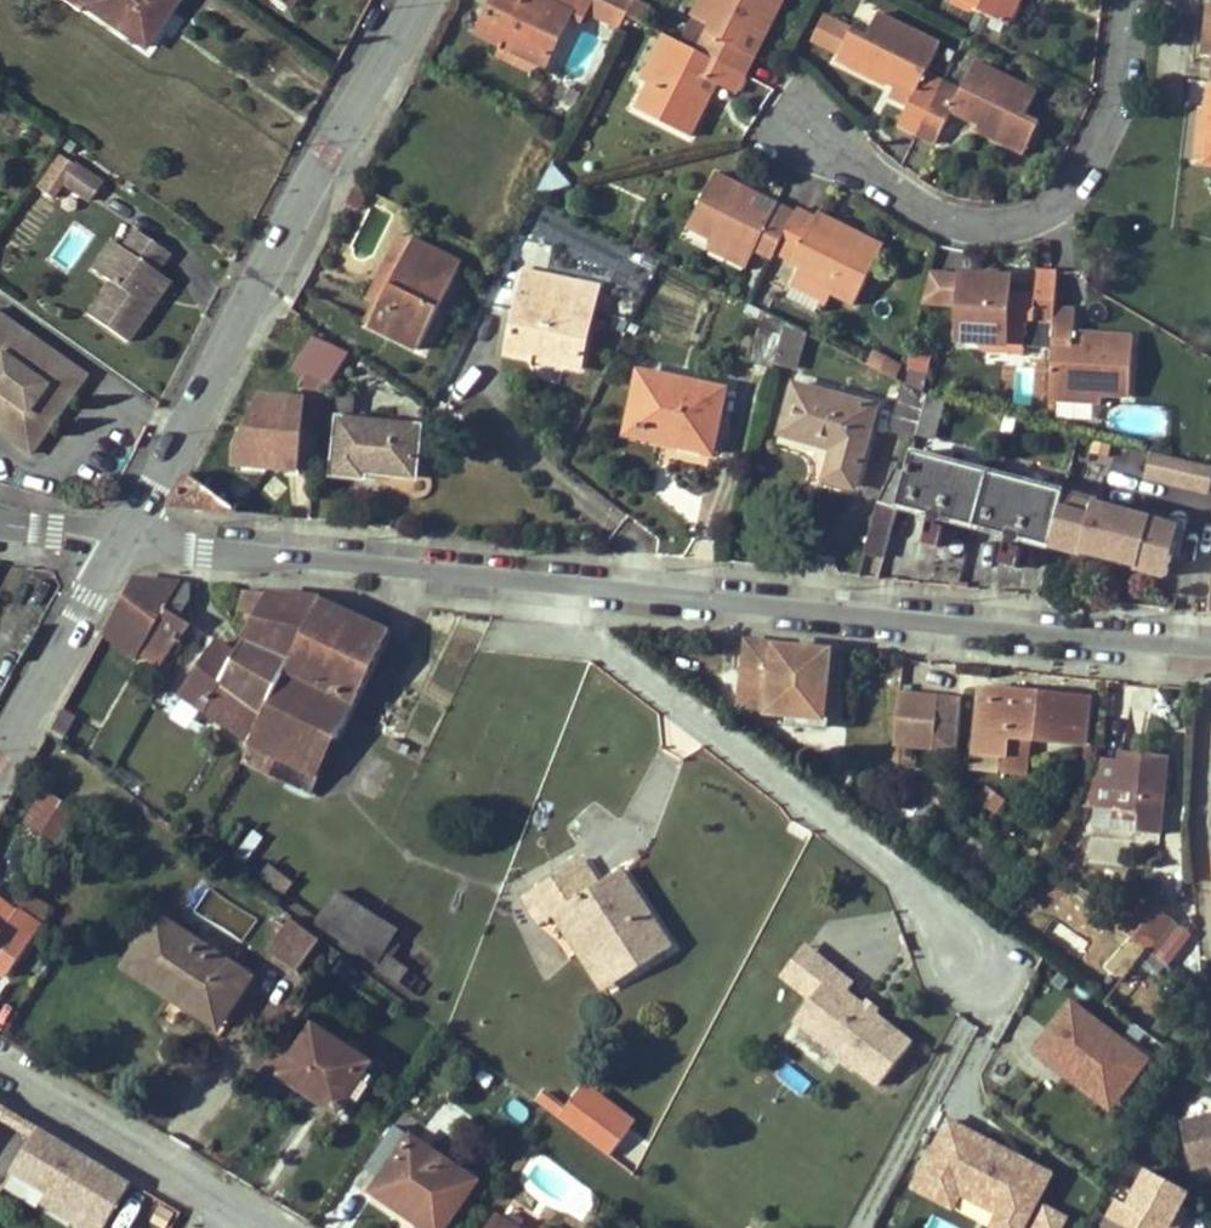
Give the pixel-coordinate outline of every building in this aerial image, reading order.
[(80,12),(84,6),(144,48),(178,0),(63,0),(80,12)] [(539,63),(545,66),(572,13),(586,20),(589,13),(619,28),(625,16),(627,13),(600,0),(496,0),(479,33),(502,45),(539,63)] [(627,13),(634,0),(600,0),(627,13)] [(640,24),(646,12),(643,11),(646,5),(637,0),(634,0),(627,13),(625,16),(640,24)] [(703,36),(690,29),(682,44),(745,76),(755,55),(784,0),(710,0),(700,20),(709,25),(703,36)] [(710,0),(700,0),(692,16),(695,18),(700,20),(710,0)] [(994,16),(1002,0),(960,0),(994,16)] [(994,16),(1009,23),(1020,0),(1002,0),(994,16)] [(901,71),(895,84),(915,93),(898,127),(917,136),(940,89),(922,80),(925,73),(939,44),(880,16),(867,39),(851,32),(839,56),(868,69),(865,76),(885,86),(887,80),(894,68),(901,71)] [(703,36),(709,25),(700,20),(695,18),(690,29),(703,36)] [(639,80),(648,85),(672,39),(662,35),(639,80)] [(689,136),(711,94),(698,88),(703,78),(716,84),(735,94),(745,76),(682,44),(672,39),(648,85),(636,109),(689,136)] [(497,57),(533,75),(539,63),(502,45),(497,57)] [(865,76),(868,69),(839,56),(836,62),(865,76)] [(994,140),(997,132),(1028,147),(1038,125),(1024,117),(1035,92),(974,63),(961,90),(943,82),(940,89),(917,136),(934,144),(951,111),(972,120),(977,108),(984,112),(978,123),(975,131),(994,140)] [(901,71),(894,68),(887,80),(895,84),(901,71)] [(940,89),(943,82),(925,73),(922,80),(940,89)] [(711,94),(716,84),(703,78),(698,88),(711,94)] [(977,108),(972,120),(978,123),(984,112),(977,108)] [(1028,147),(997,132),(994,140),(1024,155),(1028,147)] [(80,215),(101,181),(56,153),(35,187),(80,215)] [(545,193),(564,187),(552,163),(538,191),(545,193)] [(715,240),(751,258),(755,251),(773,260),(776,254),(790,227),(771,218),(778,205),(716,174),(688,227),(715,240)] [(356,208),(367,189),(357,183),(347,203),(356,208)] [(790,227),(797,214),(778,205),(771,218),(790,227)] [(790,227),(776,254),(802,266),(786,299),(814,312),(817,306),(824,310),(833,293),(855,303),(882,247),(819,214),(817,218),(799,209),(797,214),(790,227)] [(110,281),(88,314),(128,342),(148,312),(142,308),(163,277),(156,273),(169,254),(135,231),(122,249),(113,242),(94,269),(110,281)] [(368,299),(380,305),(412,240),(400,235),(368,299)] [(459,264),(412,240),(380,305),(370,325),(417,349),(459,264)] [(751,258),(715,240),(710,250),(747,268),(751,258)] [(597,288),(526,271),(508,352),(580,367),(597,288)] [(987,344),(1025,346),(1026,322),(1056,324),(1056,310),(1058,274),(1036,273),(1035,281),(964,277),(959,343),(987,344)] [(163,277),(142,308),(148,312),(169,282),(163,277)] [(1056,324),(1053,392),(1102,394),(1130,396),(1133,336),(1074,333),(1076,311),(1056,310),(1056,324)] [(774,367),(775,363),(786,324),(764,313),(750,361),(774,367)] [(0,319),(0,442),(26,460),(53,421),(47,416),(54,407),(60,411),(84,377),(0,319)] [(804,333),(786,324),(775,363),(794,369),(804,333)] [(238,465),(270,468),(300,471),(304,420),(320,421),(322,395),(323,392),(347,352),(313,338),(293,371),(307,379),(304,401),(266,397),(240,448),(238,465)] [(987,353),(1024,356),(1025,346),(987,344),(987,353)] [(640,372),(633,404),(645,407),(652,375),(640,372)] [(674,434),(673,438),(712,446),(724,391),(652,375),(645,407),(633,404),(627,434),(663,442),(666,432),(674,434)] [(914,439),(916,432),(927,393),(904,382),(890,433),(914,439)] [(874,407),(794,385),(780,435),(833,449),(825,479),(852,487),(874,407)] [(320,421),(319,427),(341,428),(336,472),(361,475),(362,470),(414,475),(418,425),(353,419),(355,395),(323,392),(322,395),(320,421)] [(1052,402),(1102,404),(1102,394),(1053,392),(1052,402)] [(944,398),(927,393),(916,432),(932,437),(944,398)] [(54,407),(47,416),(53,421),(60,411),(54,407)] [(674,434),(666,432),(663,442),(710,452),(712,446),(673,438),(674,434)] [(905,470),(893,508),(897,509),(974,529),(989,472),(910,452),(905,470)] [(1194,463),(1190,482),(1209,485),(1210,469),(1210,467),(1194,463)] [(905,470),(894,468),(876,503),(893,508),(905,470)] [(1051,549),(1066,493),(989,472),(974,529),(1051,549)] [(1097,505),(1098,501),(1066,493),(1051,549),(1083,557),(1085,554),(1136,567),(1136,569),(1164,577),(1178,527),(1125,513),(1127,504),(1111,500),(1108,508),(1097,505)] [(884,553),(897,509),(893,508),(876,503),(865,549),(884,553)] [(144,646),(140,651),(142,653),(162,667),(183,636),(191,625),(179,617),(167,609),(181,585),(134,579),(111,623),(144,646)] [(181,585),(167,609),(179,617),(189,601),(190,586),(181,585)] [(244,591),(240,614),(258,618),(252,628),(244,640),(295,653),(322,602),(323,599),(244,591)] [(335,740),(386,635),(386,633),(322,602),(295,653),(268,707),(335,740)] [(258,618),(240,614),(238,625),(252,628),(258,618)] [(104,636),(138,660),(142,653),(140,651),(144,646),(111,623),(104,636)] [(295,653),(244,640),(236,654),(218,643),(183,694),(250,743),(268,707),(295,653)] [(749,644),(743,710),(797,716),(824,719),(831,653),(749,644)] [(1009,755),(1012,737),(1084,745),(1089,701),(992,689),(989,707),(980,705),(975,751),(1009,755)] [(893,754),(957,757),(960,696),(896,693),(893,754)] [(318,777),(335,740),(268,707),(250,743),(278,757),(318,777)] [(61,710),(49,732),(61,742),(76,717),(61,710)] [(824,719),(797,716),(796,725),(823,728),(824,719)] [(241,761),(268,776),(278,757),(250,743),(241,761)] [(1121,752),(1120,761),(1120,763),(1142,765),(1143,755),(1121,752)] [(1120,763),(1120,761),(1101,758),(1100,768),(1079,805),(1098,808),(1095,828),(1159,836),(1168,757),(1143,755),(1142,765),(1120,763)] [(982,788),(975,805),(997,814),(1004,797),(982,788)] [(77,810),(48,792),(30,821),(57,839),(77,810)] [(575,866),(591,891),(598,887),(583,861),(575,866)] [(270,866),(261,877),(284,895),(292,884),(270,866)] [(575,866),(526,897),(542,923),(556,915),(569,906),(618,982),(670,949),(622,872),(598,887),(591,891),(575,866)] [(11,906),(41,927),(53,910),(24,890),(11,906)] [(377,964),(383,953),(395,932),(335,893),(316,924),(377,964)] [(203,919),(247,938),(258,913),(214,894),(203,919)] [(1141,897),(1120,926),(1168,963),(1189,934),(1141,897)] [(8,976),(41,927),(11,906),(0,898),(0,930),(4,933),(0,939),(0,971),(8,976)] [(618,982),(569,906),(556,915),(602,992),(618,982)] [(249,980),(158,919),(126,968),(175,1000),(182,989),(225,1017),(249,980)] [(297,972),(319,941),(290,920),(268,950),(297,972)] [(836,964),(806,943),(785,973),(815,994),(836,964)] [(375,966),(396,983),(406,971),(383,953),(377,964),(375,966)] [(855,978),(836,964),(815,994),(809,1003),(826,1015),(816,1029),(885,1079),(917,1034),(878,1006),(868,999),(850,986),(855,978)] [(217,1029),(225,1017),(182,989),(175,1000),(217,1029)] [(882,1000),(872,993),(868,999),(878,1006),(882,1000)] [(1026,1060),(1116,1114),(1153,1055),(1063,1000),(1026,1060)] [(826,1015),(809,1003),(798,1017),(816,1029),(826,1015)] [(283,1075),(338,1112),(369,1065),(314,1028),(298,1053),(285,1072),(283,1075)] [(285,1072),(298,1053),(281,1042),(268,1061),(285,1072)] [(580,1081),(574,1088),(625,1128),(630,1121),(580,1081)] [(607,1152),(625,1128),(574,1088),(560,1106),(539,1090),(534,1097),(607,1152)] [(1054,1171),(943,1118),(908,1191),(985,1227),(1026,1227),(1054,1171)] [(1187,1125),(1196,1169),(1210,1166),(1210,1120),(1187,1125)] [(476,1182),(395,1128),(367,1171),(382,1183),(374,1195),(423,1227),(444,1227),(476,1182)] [(38,1130),(10,1175),(48,1197),(42,1207),(77,1227),(105,1227),(131,1186),(38,1130)] [(1148,1169),(1128,1204),(1118,1199),(1108,1217),(1128,1227),(1177,1227),(1173,1220),(1180,1207),(1189,1191),(1148,1169)] [(1029,1227),(1063,1227),(1069,1216),(1041,1203),(1029,1227)] [(1180,1207),(1173,1220),(1177,1227),(1180,1227),(1188,1211),(1180,1207)] [(489,1227),(516,1227),(497,1215),(489,1227)] [(1108,1217),(1102,1227),(1128,1227),(1108,1217)]
